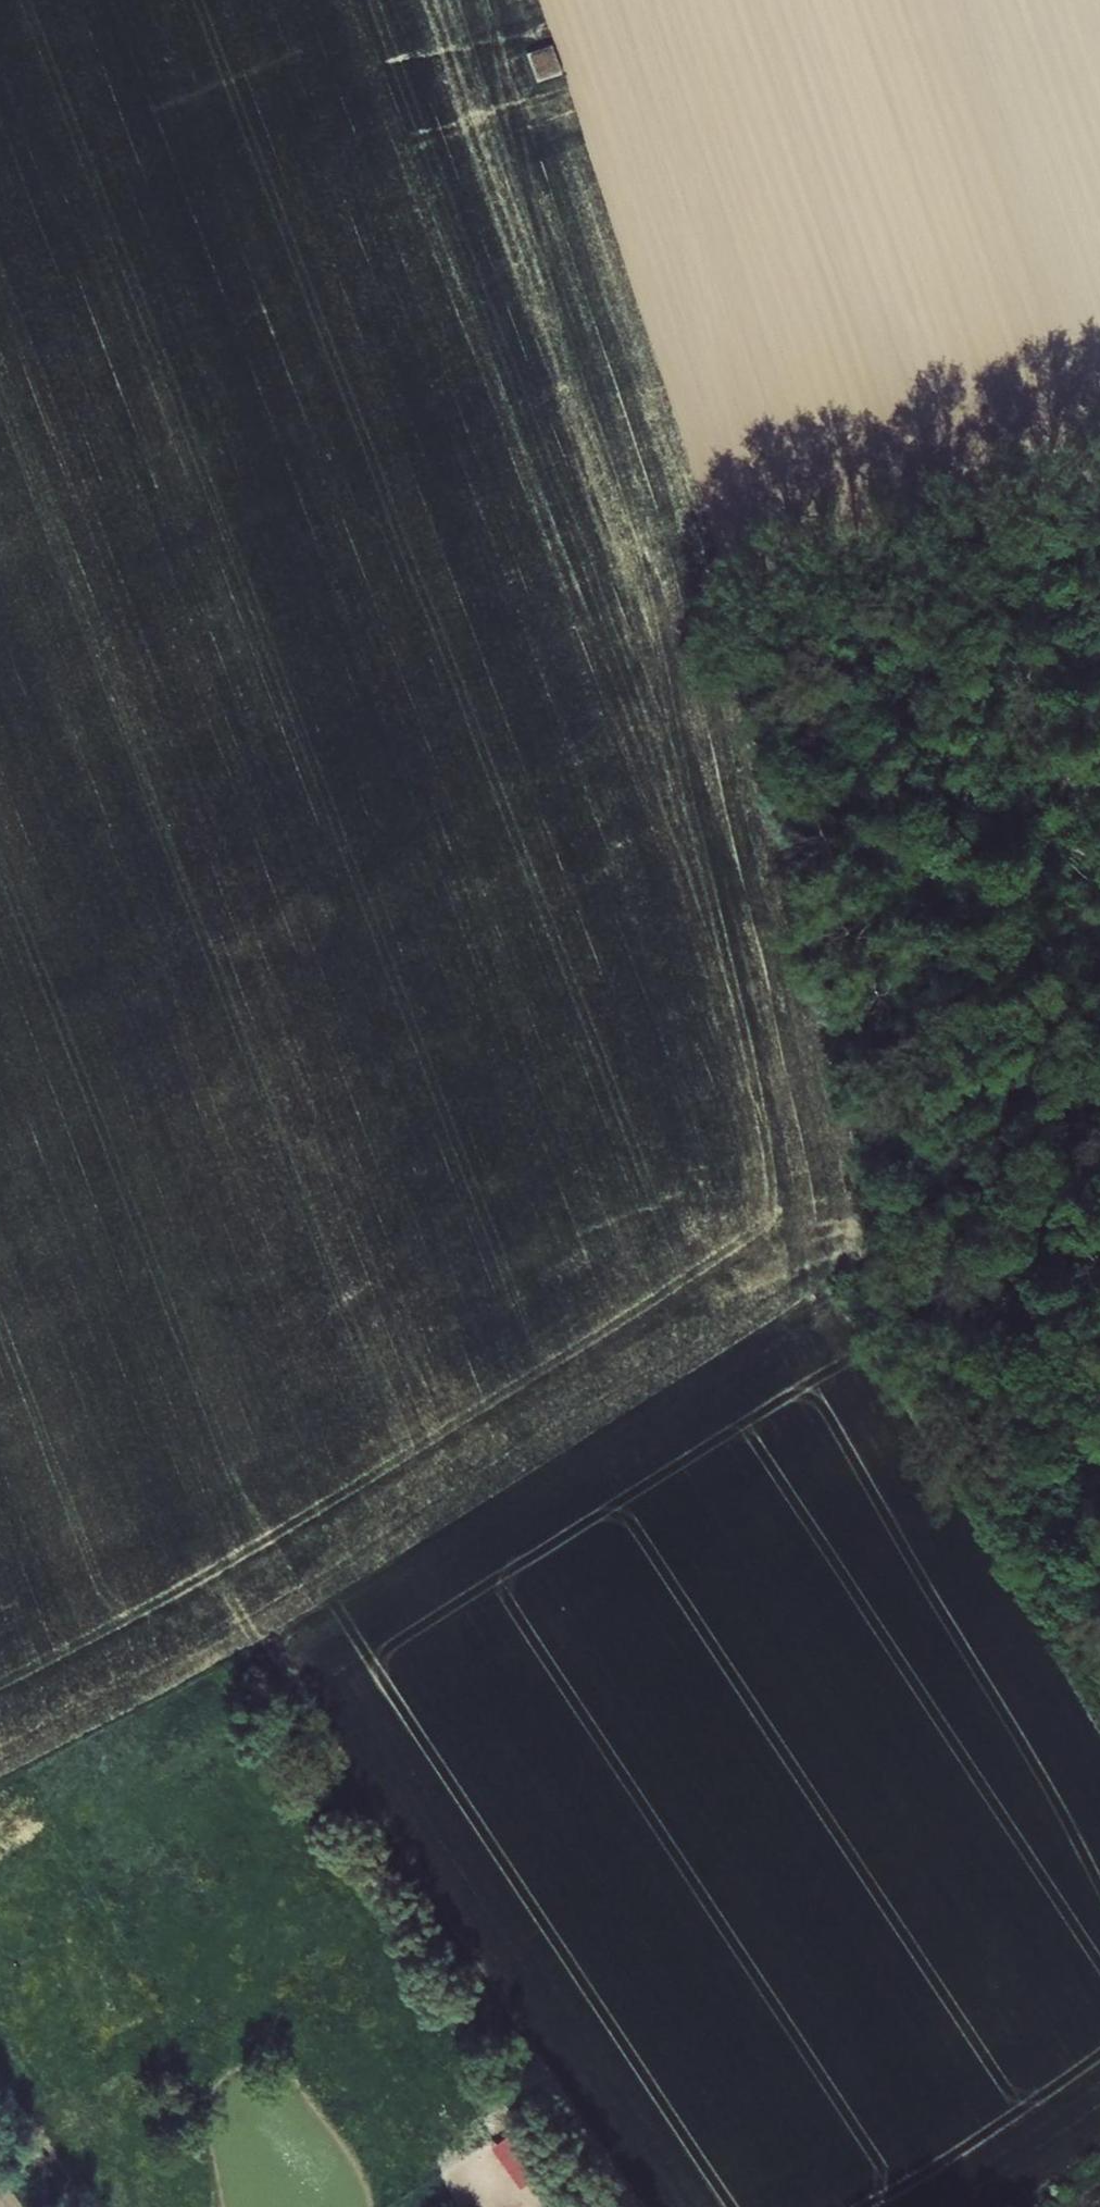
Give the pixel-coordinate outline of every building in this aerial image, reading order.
[(490,2147),(520,2188),(547,2168),(517,2128),(490,2147)] [(532,2206),(556,2206),(548,2196),(532,2206)]
